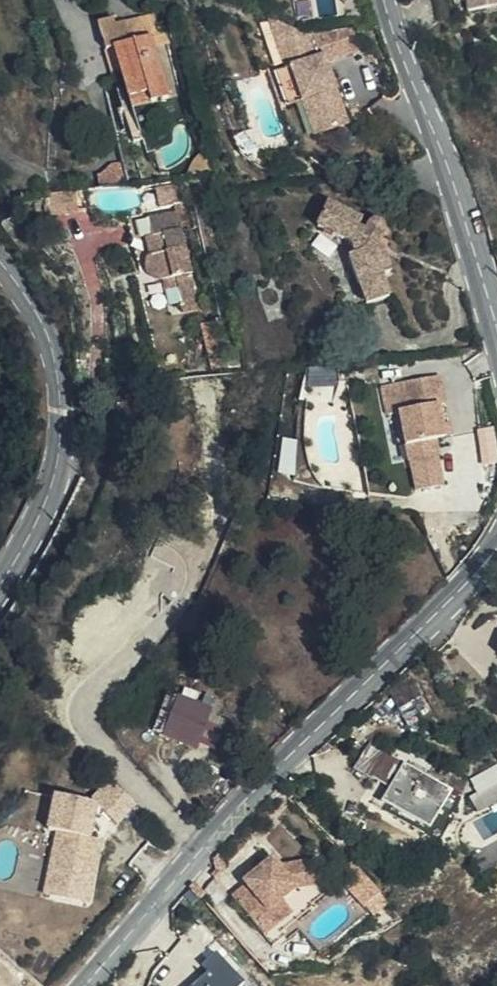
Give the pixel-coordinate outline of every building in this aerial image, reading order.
[(470,10),(491,8),(490,0),(468,0),(470,10)] [(309,42),(270,23),(289,71),(278,75),(282,90),(288,110),(304,105),(315,102),(316,105),(326,136),(350,129),(330,65),(328,58),(324,62),(309,42)] [(359,54),(352,33),(309,42),(324,62),(328,58),(330,65),(359,54)] [(144,94),(147,105),(165,99),(149,39),(111,50),(127,98),(144,94)] [(278,75),(276,70),(270,72),(276,92),(282,90),(278,75)] [(130,110),(147,105),(144,94),(127,98),(130,110)] [(316,105),(305,108),(314,140),(326,136),(316,105)] [(361,220),(325,206),(316,231),(347,243),(350,248),(353,260),(348,262),(367,310),(390,302),(383,283),(391,279),(383,258),(372,254),(383,227),(378,222),(370,222),(365,228),(359,226),(361,220)] [(179,210),(131,218),(139,267),(158,265),(161,289),(169,288),(178,287),(181,305),(196,302),(179,210)] [(171,307),(176,306),(181,305),(178,287),(169,288),(171,307)] [(176,306),(177,314),(197,311),(196,302),(181,305),(176,306)] [(313,387),(337,385),(336,369),(311,371),(313,387)] [(440,443),(450,441),(442,405),(450,404),(443,373),(381,386),(388,415),(399,413),(409,460),(412,459),(419,492),(449,485),(440,443)] [(212,708),(181,697),(167,736),(198,746),(212,708)] [(426,718),(417,702),(399,713),(408,729),(426,718)] [(388,792),(381,804),(431,833),(451,798),(386,759),(372,782),(388,792)] [(116,779),(97,798),(121,822),(140,803),(116,779)] [(496,808),(496,789),(464,807),(473,821),(496,808)] [(92,838),(98,805),(56,796),(49,829),(59,831),(47,894),(95,903),(107,841),(92,838)] [(431,833),(381,804),(378,810),(427,839),(431,833)] [(272,877),(265,869),(258,874),(249,882),(237,893),(241,896),(226,910),(249,934),(274,911),(290,898),(313,894),(310,871),(272,877)] [(258,874),(254,869),(244,877),(249,882),(258,874)] [(285,923),(274,911),(249,934),(259,946),(285,923)] [(246,982),(219,950),(203,964),(208,970),(190,985),(242,985),(246,982)]
